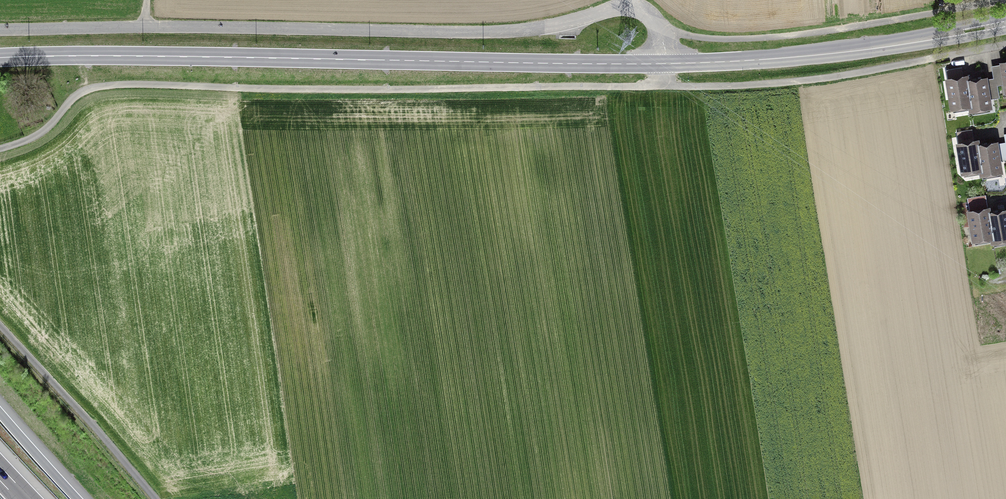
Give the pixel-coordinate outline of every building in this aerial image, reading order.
[(971,105),(967,82),(966,77),(948,80),(952,107),(971,105)] [(967,82),(971,105),(971,109),(990,106),(985,79),(967,82)] [(981,169),(978,147),(977,142),(959,145),(963,172),(981,169)] [(978,147),(981,169),(982,174),(1000,171),(996,144),(978,147)] [(992,236),(989,214),(988,209),(970,212),(974,239),(992,236)] [(992,236),(993,241),(1005,239),(1005,211),(989,214),(992,236)]
